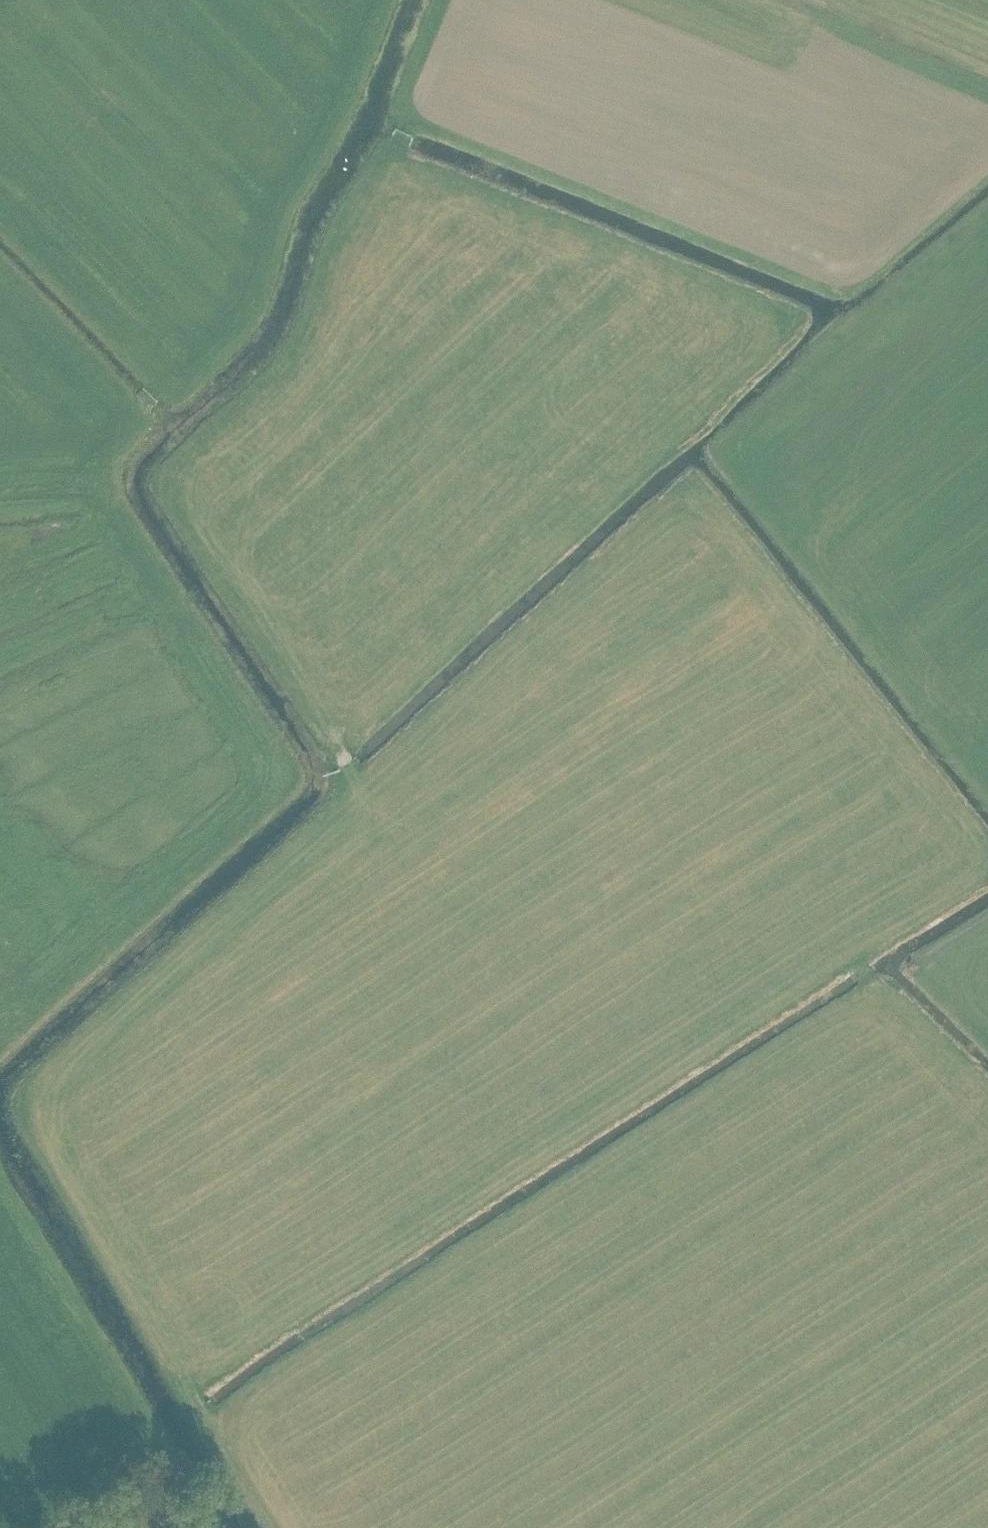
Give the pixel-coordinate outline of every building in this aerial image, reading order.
[(162,1494),(167,1501),(178,1495),(173,1487),(162,1494)]
